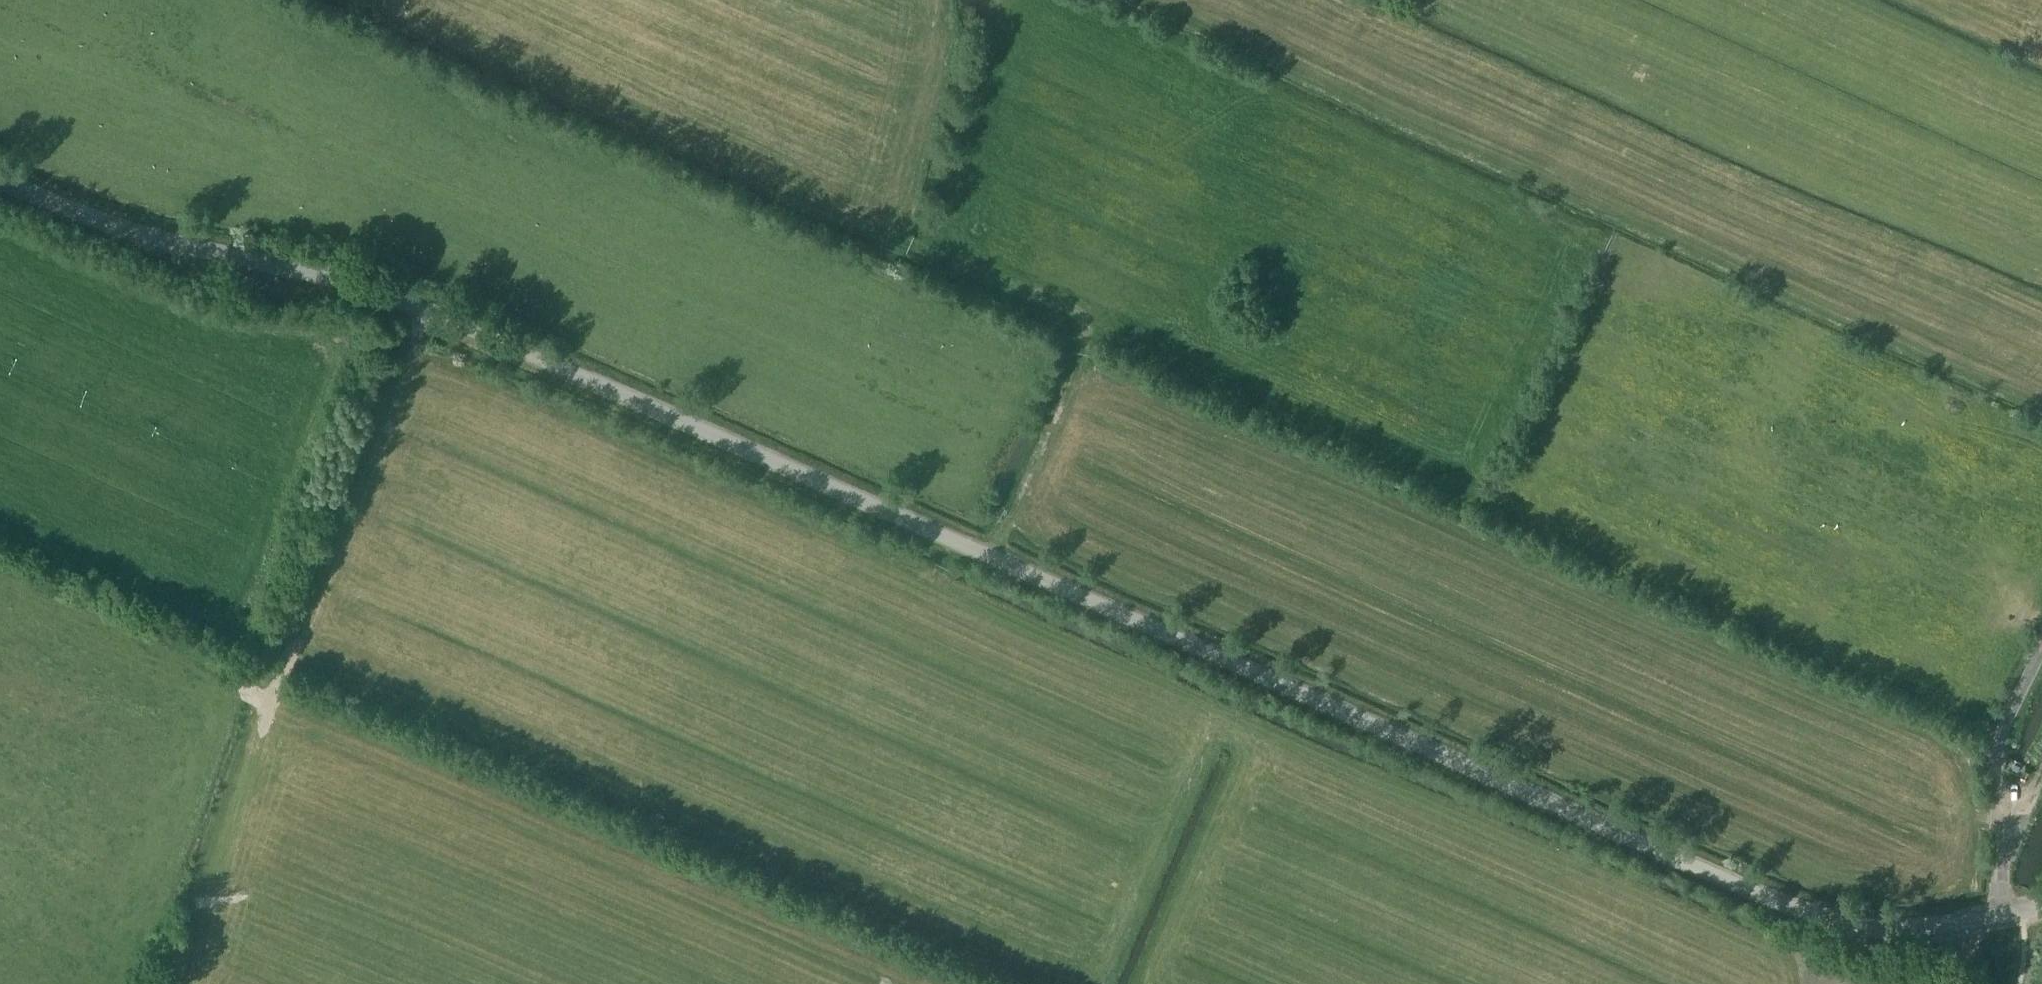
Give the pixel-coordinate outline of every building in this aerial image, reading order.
[(2015,762),(2012,768),(2018,771),(2021,765),(2015,762)]
